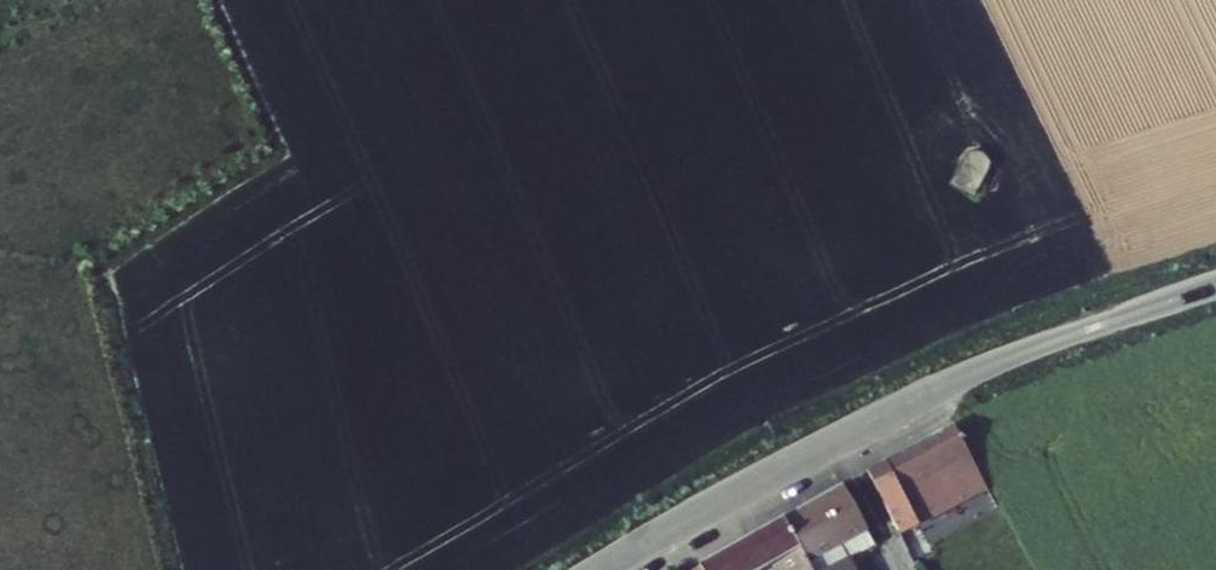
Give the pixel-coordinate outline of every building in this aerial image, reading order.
[(964,476),(984,466),(961,424),(892,460),(906,486),(954,459),(964,476)] [(853,544),(877,531),(852,484),(795,515),(824,569),(865,569),(859,559),(849,563),(842,550),(853,544)] [(795,515),(707,561),(712,569),(774,569),(789,563),(793,569),(824,569),(795,515)] [(849,563),(859,559),(853,544),(842,550),(849,563)]
